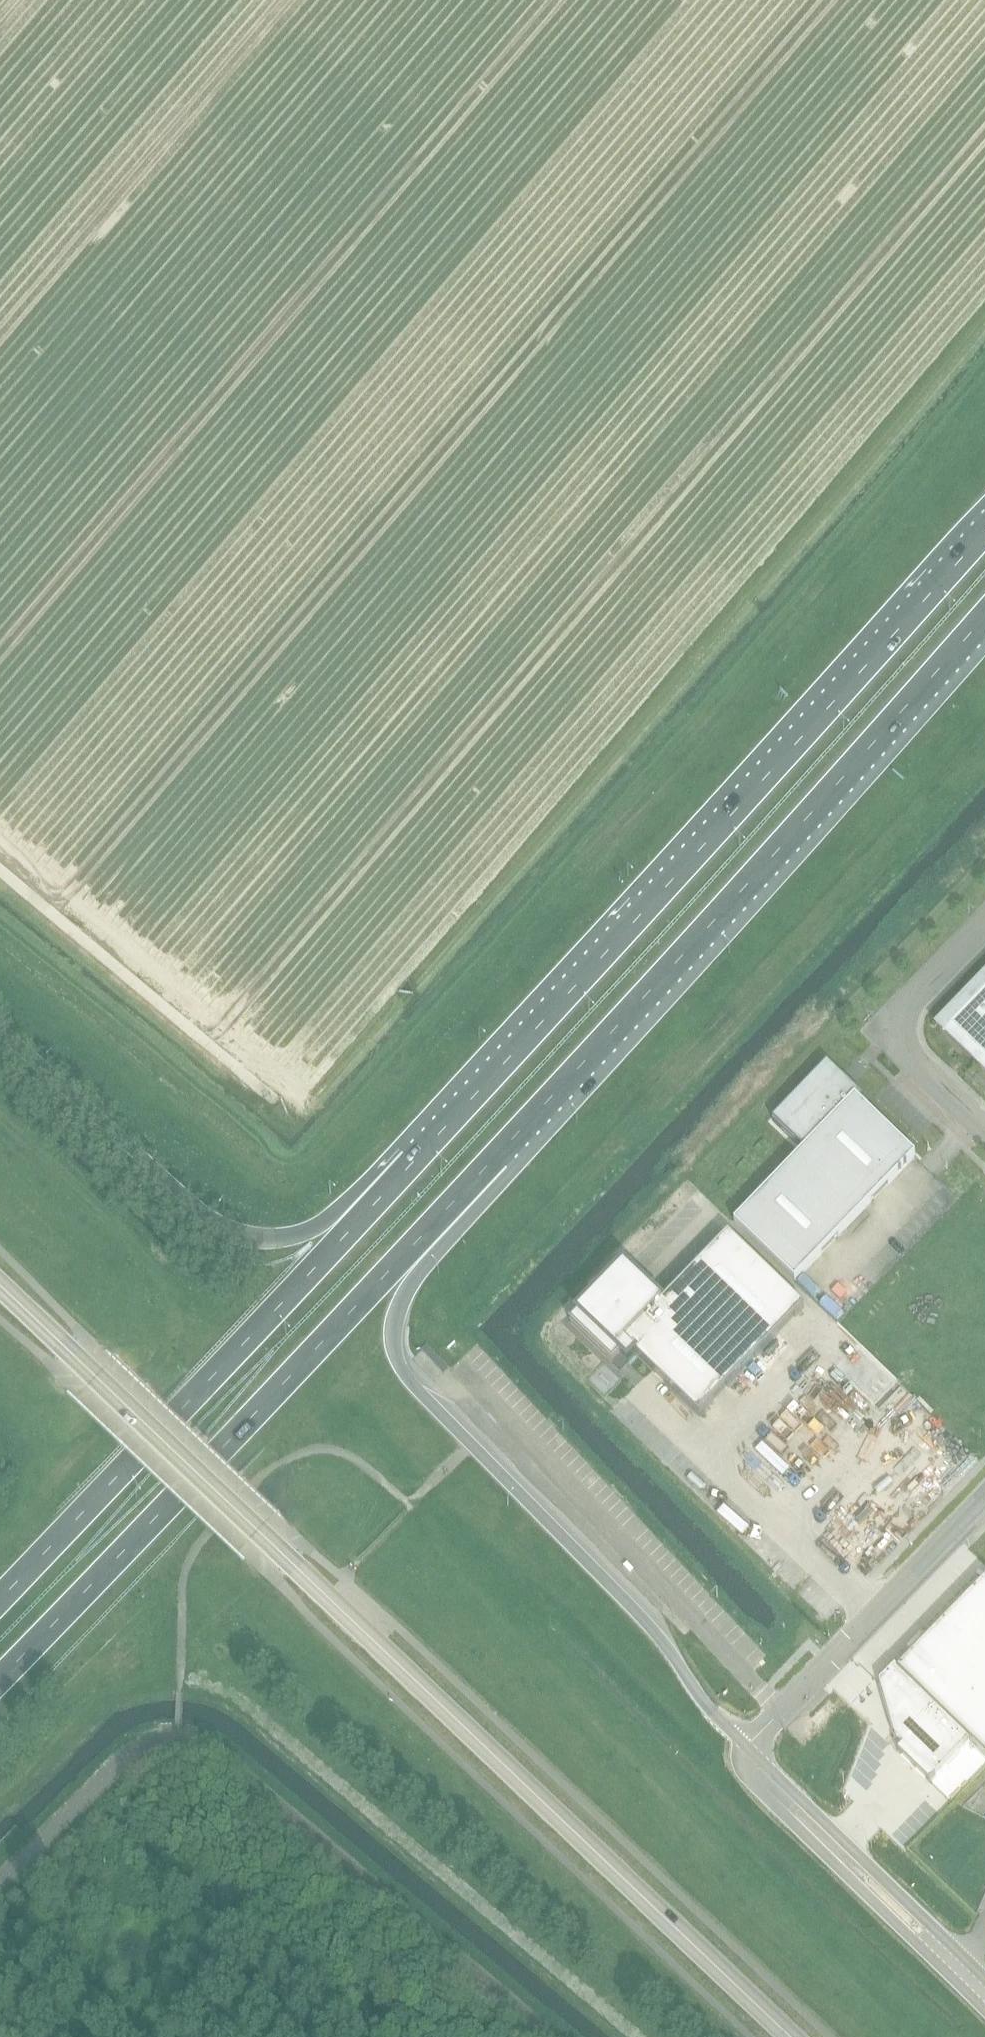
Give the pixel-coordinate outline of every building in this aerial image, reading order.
[(983,992),(980,989),(963,1006),(966,1009),(963,1014),(958,1019),(954,1023),(949,1026),(943,1029),(943,1030),(949,1028),(984,1062),(984,990),(983,992)] [(804,1151),(734,1224),(795,1282),(916,1156),(823,1068),(772,1121),(804,1151)] [(575,1316),(570,1322),(619,1370),(625,1364),(634,1354),(651,1370),(699,1417),(804,1309),(729,1236),(662,1305),(622,1267),(575,1316)] [(897,1672),(970,1743),(984,1758),(984,1581),(898,1671),(897,1672)] [(895,1668),(879,1684),(895,1739),(903,1746),(897,1752),(930,1784),(970,1743),(897,1672),(898,1671),(895,1668)]
